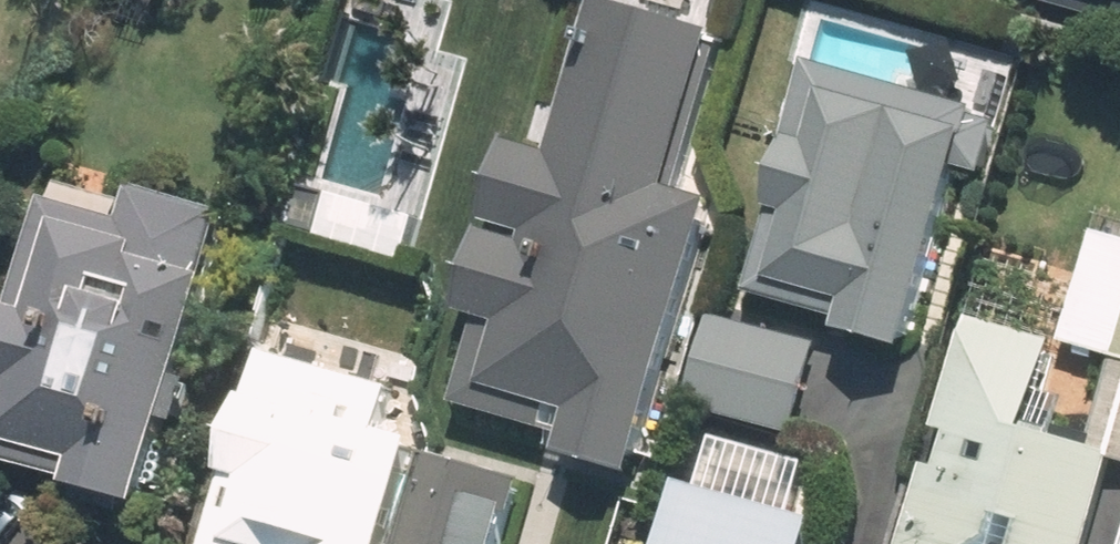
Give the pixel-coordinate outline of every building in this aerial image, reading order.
[(625,0),(600,0),(560,153),(517,142),(471,316),(495,322),(470,418),(568,443),(564,458),(647,480),(722,196),(682,185),(724,26),(625,0)] [(1002,123),(824,70),(759,290),(861,320),(854,341),(909,357),(964,172),(986,179),(1002,123)] [(427,216),(314,179),(296,236),(409,273),(427,216)] [(7,370),(0,394),(0,460),(82,482),(81,489),(152,508),(215,276),(208,275),(210,268),(214,269),(230,213),(137,188),(127,223),(123,222),(129,201),(66,184),(61,204),(54,203),(22,323),(7,319),(0,345),(0,369),(7,370)] [(1066,342),(1119,355),(1119,356),(1119,238),(1094,231),(1066,342)] [(717,313),(693,405),(814,436),(837,344),(717,313)] [(972,321),(944,429),(960,433),(953,460),(932,454),(909,543),(1090,543),(1115,448),(1097,443),(1035,427),(1056,342),(972,321)] [(243,417),(233,453),(242,456),(216,543),(396,543),(425,443),(386,432),(398,389),(272,353),(252,420),(243,417)] [(1097,443),(1115,448),(1119,449),(1119,356),(1119,355),(1097,443)] [(442,452),(416,543),(521,543),(539,479),(442,452)] [(824,509),(683,473),(665,543),(815,543),(824,509)]
